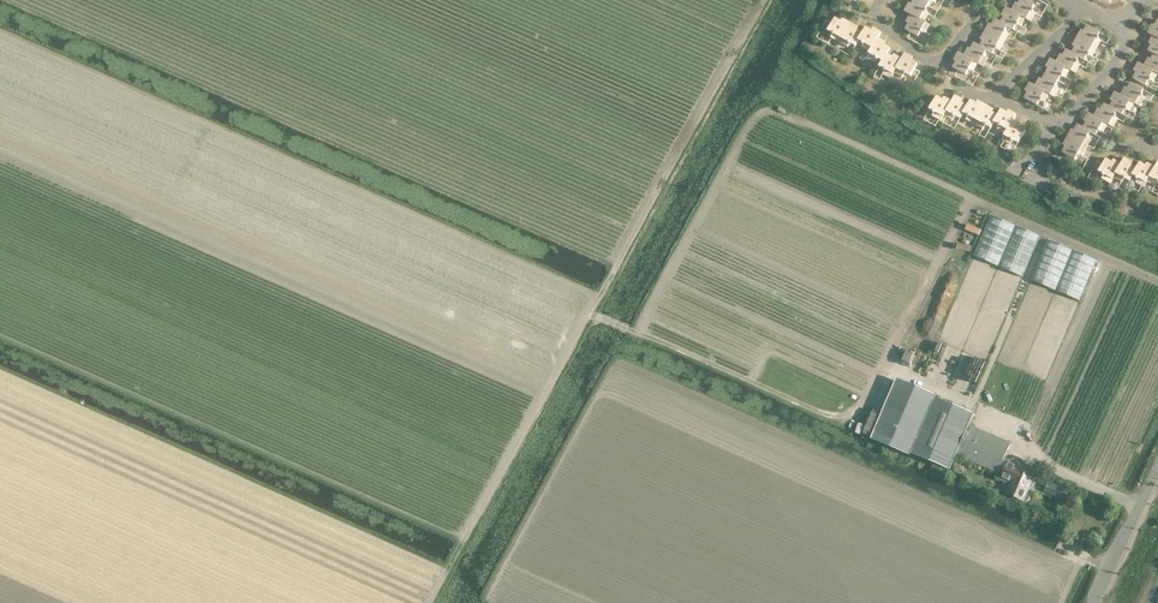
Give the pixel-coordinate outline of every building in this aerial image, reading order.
[(910,14),(924,22),(928,14),(926,12),(927,11),(925,10),(927,6),(917,0),(914,0),(910,7),(907,6),(905,11),(910,14)] [(1011,10),(1025,18),(1031,21),(1035,13),(1033,12),(1033,11),(1032,10),(1034,5),(1025,0),(1021,0),(1017,7),(1014,5),(1011,10)] [(1005,14),(1001,22),(1008,26),(1013,30),(1016,25),(1017,26),(1018,25),(1020,26),(1025,18),(1011,10),(1006,7),(1003,12),(1005,14)] [(924,22),(910,14),(908,19),(910,21),(905,29),(918,36),(921,32),(922,33),(923,32),(925,33),(930,25),(924,22)] [(831,38),(839,42),(850,23),(845,20),(844,23),(835,18),(828,30),(832,33),(831,35),(833,35),(831,38)] [(988,26),(985,31),(1004,42),(1009,34),(1006,33),(1007,31),(1005,31),(1008,26),(1001,22),(995,19),(990,28),(988,26)] [(1153,36),(1157,38),(1157,20),(1153,29),(1150,27),(1147,33),(1153,36)] [(855,46),(859,40),(862,33),(854,28),(855,26),(850,23),(839,42),(847,47),(849,44),(850,45),(851,43),(855,46)] [(1080,33),(1077,38),(1096,49),(1101,40),(1098,39),(1099,38),(1097,37),(1100,33),(1087,25),(1082,34),(1080,33)] [(862,47),(870,52),(878,38),(881,33),(875,30),(874,32),(865,27),(862,33),(859,40),(863,42),(862,44),(863,45),(862,47)] [(984,38),(980,46),(987,50),(992,54),(995,49),(996,50),(997,49),(1000,50),(1004,42),(985,31),(982,37),(984,38)] [(1154,54),(1157,56),(1157,38),(1153,36),(1150,41),(1153,42),(1148,51),(1154,54)] [(878,59),(882,61),(887,54),(890,48),(881,44),(882,41),(878,38),(870,52),(867,57),(875,62),(876,59),(877,60),(878,59)] [(1077,44),(1072,53),(1079,57),(1085,60),(1087,56),(1089,57),(1089,55),(1092,57),(1096,49),(1077,38),(1074,43),(1077,44)] [(967,50),(964,55),(977,63),(983,66),(988,58),(985,57),(986,56),(984,55),(987,50),(980,46),(974,43),(969,52),(967,50)] [(1056,62),(1070,69),(1076,72),(1080,65),(1077,63),(1078,62),(1077,61),(1079,57),(1072,53),(1066,50),(1061,58),(1059,57),(1056,62)] [(977,63),(964,55),(958,52),(955,57),(958,59),(953,67),(966,75),(968,70),(970,71),(970,70),(973,71),(977,63)] [(904,53),(901,59),(894,73),(902,77),(903,75),(905,75),(905,74),(910,76),(917,63),(908,59),(910,56),(904,53)] [(887,54),(882,61),(879,67),(884,69),(883,71),(884,71),(883,74),(891,78),(894,73),(901,59),(896,56),(895,59),(887,54)] [(1144,66),(1157,74),(1157,75),(1157,56),(1154,54),(1149,62),(1147,61),(1144,66)] [(1050,65),(1045,74),(1058,81),(1061,76),(1062,77),(1063,76),(1065,77),(1070,69),(1056,62),(1050,59),(1047,64),(1050,65)] [(1157,74),(1144,66),(1138,63),(1135,68),(1138,69),(1133,78),(1145,85),(1148,81),(1149,82),(1150,81),(1152,82),(1157,74)] [(1038,81),(1035,86),(1049,93),(1055,97),(1059,88),(1057,87),(1057,86),(1056,85),(1058,81),(1045,74),(1040,82),(1038,81)] [(1049,93),(1035,86),(1029,83),(1027,88),(1029,89),(1024,98),(1037,105),(1040,100),(1041,101),(1042,100),(1045,101),(1049,93)] [(1123,90),(1121,95),(1134,103),(1140,106),(1144,98),(1142,97),(1143,95),(1141,95),(1143,90),(1131,83),(1126,92),(1123,90)] [(1114,99),(1110,107),(1117,111),(1122,114),(1125,110),(1126,111),(1127,110),(1129,111),(1134,103),(1121,95),(1115,92),(1112,97),(1114,99)] [(941,121),(944,115),(951,101),(946,99),(945,101),(936,96),(929,109),(934,112),(933,113),(934,114),(933,116),(941,121)] [(960,119),(963,113),(967,106),(958,101),(960,99),(955,96),(951,101),(944,115),(952,120),(953,117),(955,118),(955,116),(960,119)] [(966,120),(974,124),(985,105),(980,102),(979,105),(970,100),(967,106),(963,113),(967,115),(967,117),(968,117),(966,120)] [(1097,111),(1094,116),(1107,124),(1113,127),(1118,119),(1115,118),(1116,116),(1114,115),(1117,111),(1110,107),(1104,104),(1099,113),(1097,111)] [(991,128),(994,122),(997,115),(989,110),(990,108),(985,105),(974,124),(983,129),(984,126),(985,127),(986,125),(991,128)] [(997,129),(1005,134),(1013,120),(1016,115),(1011,112),(1009,114),(1001,109),(997,115),(994,122),(998,125),(997,126),(998,127),(997,129)] [(1088,120),(1083,128),(1090,132),(1096,135),(1098,131),(1100,132),(1100,131),(1103,132),(1107,124),(1094,116),(1088,113),(1085,118),(1088,120)] [(1013,120),(1005,134),(1002,139),(1010,144),(1011,142),(1013,142),(1013,141),(1018,143),(1025,130),(1016,126),(1018,123),(1013,120)] [(1070,132),(1067,137),(1086,148),(1091,140),(1088,138),(1089,137),(1087,136),(1090,132),(1083,128),(1077,125),(1073,133),(1070,132)] [(1086,148),(1067,137),(1064,142),(1067,144),(1062,152),(1075,159),(1077,155),(1079,156),(1079,155),(1082,156),(1086,148)] [(1129,181),(1133,175),(1136,168),(1128,164),(1129,161),(1124,158),(1121,164),(1113,178),(1121,182),(1123,180),(1124,180),(1125,179),(1129,181)] [(1110,183),(1113,178),(1121,164),(1116,161),(1114,164),(1106,159),(1099,171),(1103,174),(1102,176),(1103,176),(1102,179),(1110,183)] [(1157,162),(1154,168),(1147,181),(1155,186),(1156,184),(1157,184),(1157,183),(1157,162)] [(1144,187),(1147,181),(1154,168),(1150,165),(1148,167),(1139,163),(1136,168),(1133,175),(1137,178),(1136,180),(1137,180),(1136,183),(1144,187)] [(989,215),(974,256),(1024,274),(1039,233),(989,215)] [(1031,280),(1080,299),(1096,258),(1047,239),(1031,280)] [(924,369),(928,353),(915,349),(910,365),(924,369)] [(995,478),(1003,481),(1008,484),(1004,493),(1024,502),(1024,500),(1027,501),(1029,500),(1031,495),(1030,493),(1028,492),(1036,472),(1004,458),(1010,443),(969,425),(974,413),(896,380),(872,436),(950,470),(956,455),(997,472),(995,478)] [(1047,481),(1043,491),(1066,501),(1070,491),(1047,481)]
